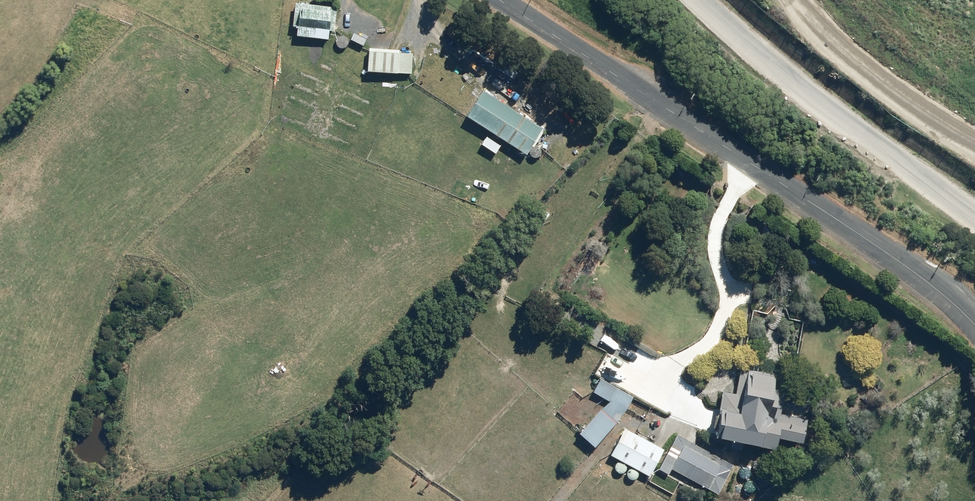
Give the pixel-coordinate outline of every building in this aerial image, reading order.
[(335,5),(292,3),(290,27),(294,27),(294,36),(327,38),(328,30),(333,30),(335,5)] [(396,48),(365,47),(364,70),(396,71),(396,48)] [(523,153),(539,128),(479,91),(464,117),(523,153)] [(498,145),(484,136),(478,145),(492,154),(498,145)] [(477,189),(481,205),(490,202),(486,187),(477,189)] [(766,399),(771,376),(739,369),(734,393),(718,390),(709,434),(770,447),(773,436),(797,441),(802,419),(769,412),(772,400),(766,399)] [(590,389),(603,400),(576,433),(592,446),(630,400),(600,376),(590,389)] [(622,429),(608,454),(621,461),(646,475),(660,450),(622,429)] [(721,459),(674,434),(656,468),(666,473),(668,468),(715,493),(723,478),(713,473),(721,459)]
